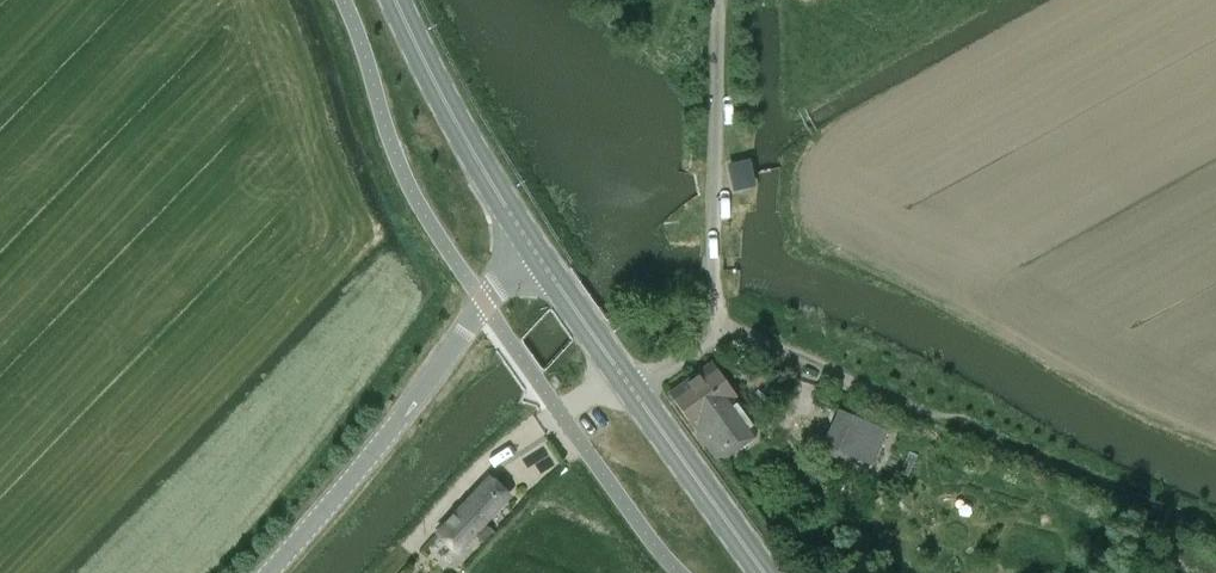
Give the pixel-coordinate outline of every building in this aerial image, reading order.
[(727,163),(733,193),(757,186),(750,158),(727,163)] [(715,363),(671,393),(694,427),(695,427),(714,455),(756,424),(737,395),(715,363)] [(838,408),(822,445),(874,468),(888,430),(838,408)] [(508,496),(489,477),(437,534),(456,551),(473,532),(484,522),(508,496)] [(484,522),(473,532),(483,541),(493,530),(484,522)]
